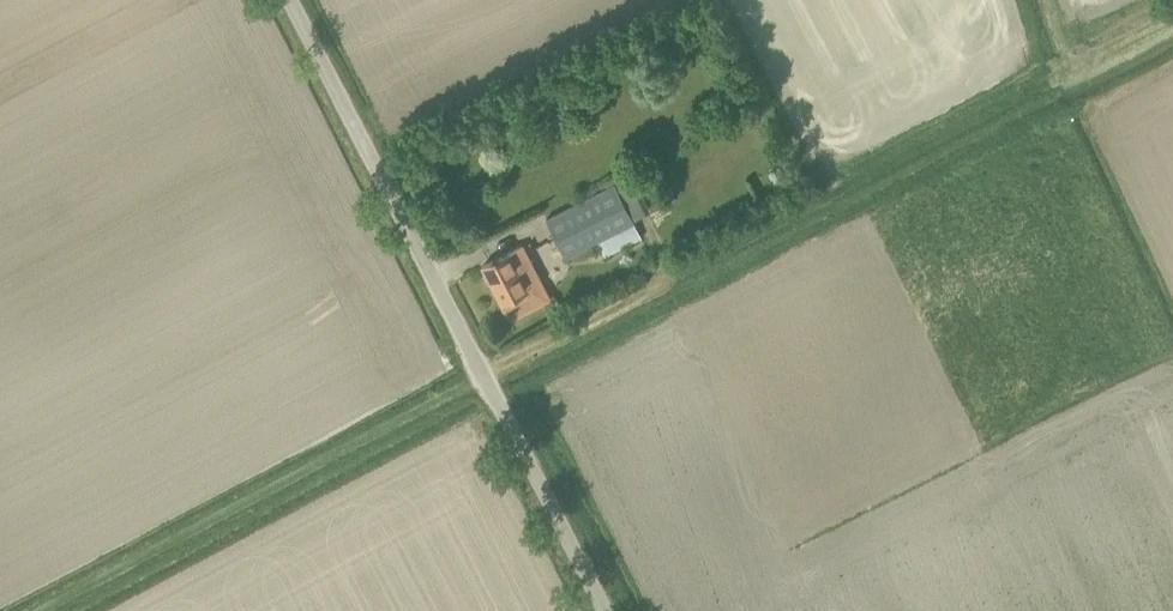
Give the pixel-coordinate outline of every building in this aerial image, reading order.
[(786,187),(783,180),(774,184),(777,191),(786,187)] [(633,217),(616,183),(546,219),(566,257),(597,241),(635,222),(633,217)] [(550,298),(523,244),(482,265),(509,319),(550,298)]
